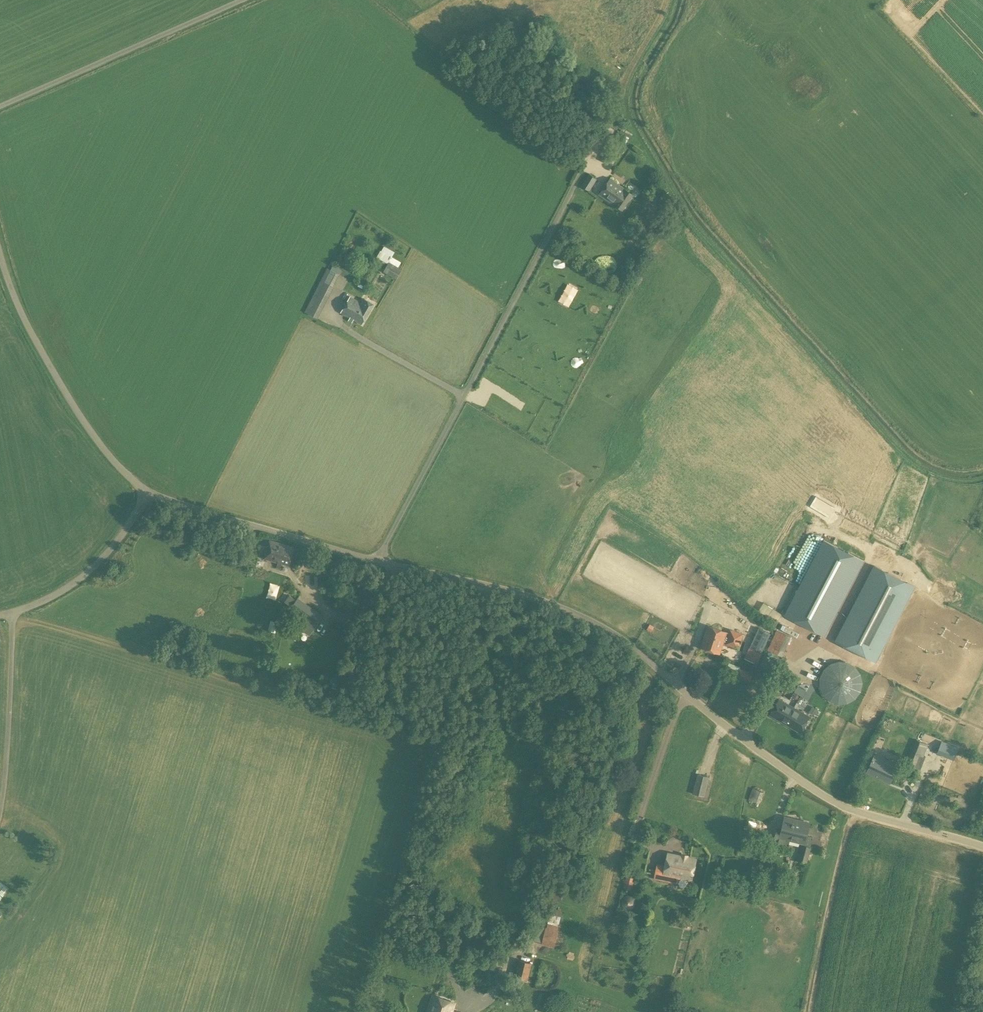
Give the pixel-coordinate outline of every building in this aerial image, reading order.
[(581,186),(589,192),(597,179),(589,174),(581,186)] [(610,178),(599,194),(623,211),(634,195),(610,178)] [(402,270),(398,267),(401,262),(380,251),(377,258),(388,263),(383,272),(396,279),(402,270)] [(334,286),(327,283),(333,271),(327,268),(305,312),(317,319),(334,286)] [(364,298),(361,303),(350,297),(341,313),(362,325),(371,309),(374,303),(364,298)] [(825,539),(785,614),(825,635),(865,560),(825,539)] [(270,540),(264,559),(277,563),(277,564),(281,565),(281,564),(289,566),(294,547),(270,540)] [(914,587),(876,566),(835,641),(874,662),(914,587)] [(320,615),(297,599),(289,611),(290,611),(286,616),(307,631),(311,626),(312,626),(320,615)] [(781,614),(763,602),(758,611),(767,617),(767,616),(776,622),(781,614)] [(729,633),(726,632),(708,626),(701,648),(719,653),(722,642),(726,643),(725,644),(738,649),(743,634),(730,629),(729,633)] [(758,628),(745,658),(757,663),(770,634),(758,628)] [(790,637),(776,631),(768,650),(782,656),(790,637)] [(857,665),(853,662),(851,657),(844,655),(835,657),(832,662),(832,673),(833,678),(840,684),(845,686),(853,686),(857,683),(861,678),(861,672),(859,668),(857,665)] [(760,665),(765,667),(769,659),(764,657),(760,665)] [(753,672),(729,663),(725,671),(737,676),(737,677),(750,682),(753,672)] [(800,732),(809,717),(779,699),(770,715),(800,732)] [(916,739),(906,764),(914,767),(919,755),(923,757),(928,744),(916,739)] [(944,740),(941,747),(938,753),(951,759),(956,761),(958,755),(961,748),(944,740)] [(866,773),(890,783),(898,766),(874,756),(866,773)] [(705,796),(709,777),(697,774),(692,793),(705,796)] [(759,804),(763,792),(753,788),(749,800),(759,804)] [(784,817),(782,829),(777,827),(773,843),(788,847),(790,840),(802,843),(802,845),(797,860),(807,863),(811,847),(810,847),(813,837),(806,836),(809,823),(784,817)] [(752,838),(757,823),(748,820),(744,836),(752,838)] [(668,854),(665,865),(657,863),(654,878),(678,883),(679,876),(691,879),(695,860),(668,854)] [(743,886),(753,889),(758,872),(748,869),(743,886)] [(632,882),(633,878),(626,876),(624,888),(632,890),(634,882),(632,882)] [(547,927),(546,927),(535,924),(531,938),(542,941),(541,944),(554,947),(558,930),(557,930),(558,926),(548,923),(547,927)] [(528,980),(532,963),(519,960),(515,976),(528,980)] [(451,1011),(454,1004),(435,997),(430,1011),(452,1011),(451,1011)]
